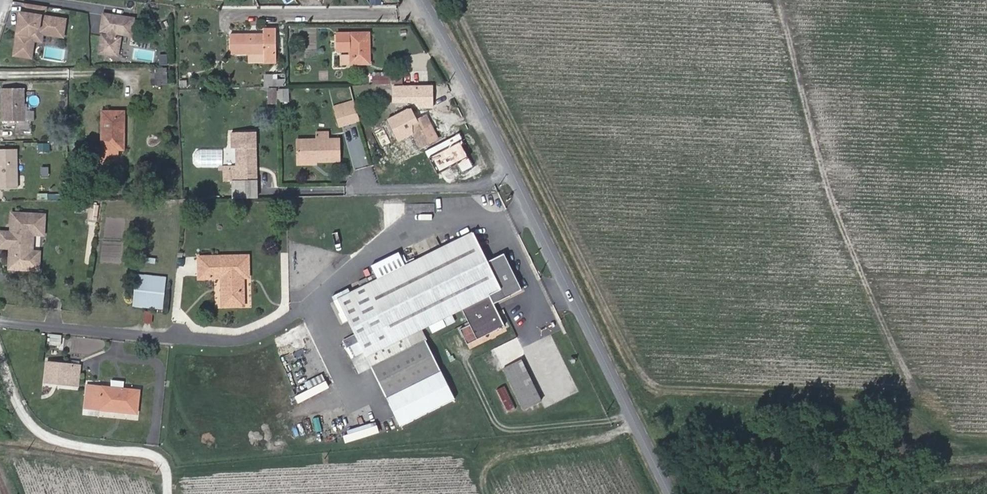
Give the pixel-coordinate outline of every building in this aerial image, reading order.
[(19,2),(13,56),(33,59),(35,42),(43,42),(44,35),(65,38),(67,17),(46,14),(47,5),(19,2)] [(102,12),(98,54),(120,56),(122,36),(133,37),(135,15),(102,12)] [(249,53),(276,53),(275,29),(265,29),(265,34),(231,35),(231,54),(249,53)] [(369,33),(350,33),(350,54),(350,64),(370,64),(369,33)] [(160,64),(168,63),(167,53),(159,54),(160,64)] [(275,62),(276,53),(249,53),(249,62),(275,62)] [(350,64),(350,54),(342,55),(342,64),(350,64)] [(162,85),(161,68),(150,69),(151,86),(162,85)] [(373,71),(373,83),(386,83),(386,71),(373,71)] [(263,74),(263,86),(273,86),(273,74),(263,74)] [(285,87),(286,75),(277,74),(276,86),(285,87)] [(25,120),(26,87),(1,87),(0,119),(0,120),(25,120)] [(286,87),(278,88),(278,99),(287,98),(286,87)] [(356,105),(354,101),(334,107),(336,111),(356,105)] [(356,105),(336,111),(340,126),(360,120),(356,105)] [(124,149),(124,112),(103,111),(102,164),(117,164),(118,149),(124,149)] [(438,139),(426,116),(416,121),(413,115),(387,128),(391,135),(409,125),(421,148),(438,139)] [(16,124),(20,131),(29,126),(25,119),(16,124)] [(356,143),(349,145),(352,152),(364,147),(355,125),(350,128),(354,138),(356,143)] [(233,181),(257,181),(256,169),(253,169),(252,148),(256,148),(255,132),(232,133),(232,149),(236,148),(237,167),(237,170),(233,170),(233,181)] [(317,140),(298,140),(298,162),(316,161),(340,161),(339,139),(326,140),(317,140)] [(38,151),(49,151),(49,142),(38,143),(38,151)] [(0,147),(0,188),(18,189),(18,148),(0,147)] [(198,166),(222,167),(222,149),(198,149),(198,166)] [(224,167),(224,181),(230,181),(233,181),(233,170),(237,170),(237,167),(224,167)] [(233,181),(230,181),(231,198),(257,198),(257,181),(233,181)] [(89,203),(88,220),(97,220),(98,204),(89,203)] [(0,229),(0,249),(8,249),(7,270),(40,271),(41,249),(33,249),(34,235),(45,236),(46,212),(10,210),(9,230),(0,229)] [(473,232),(338,299),(359,342),(365,354),(366,356),(444,318),(448,325),(453,323),(449,315),(462,309),(470,325),(469,325),(460,330),(467,344),(505,326),(494,304),(522,290),(503,254),(487,261),(473,232)] [(249,256),(199,257),(199,278),(222,278),(222,306),(227,306),(244,306),(244,277),(249,277),(249,256)] [(163,309),(166,275),(134,273),(132,307),(163,309)] [(144,310),(142,322),(151,323),(153,311),(144,310)] [(61,335),(51,334),(50,344),(60,345),(61,335)] [(407,337),(366,356),(372,368),(412,348),(407,337)] [(386,397),(440,370),(425,341),(412,348),(372,368),(386,397)] [(356,358),(365,354),(359,342),(350,347),(356,358)] [(524,409),(542,400),(522,360),(504,369),(524,409)] [(46,382),(78,385),(80,366),(48,363),(46,382)] [(322,373),(304,380),(308,390),(295,395),(297,400),(328,388),(322,373)] [(123,382),(111,381),(110,388),(117,389),(123,389),(123,382)] [(508,413),(516,409),(505,386),(497,390),(508,413)] [(110,388),(94,387),(92,409),(137,413),(139,391),(123,389),(117,389),(110,388)] [(344,430),(347,441),(379,432),(376,421),(344,430)]
